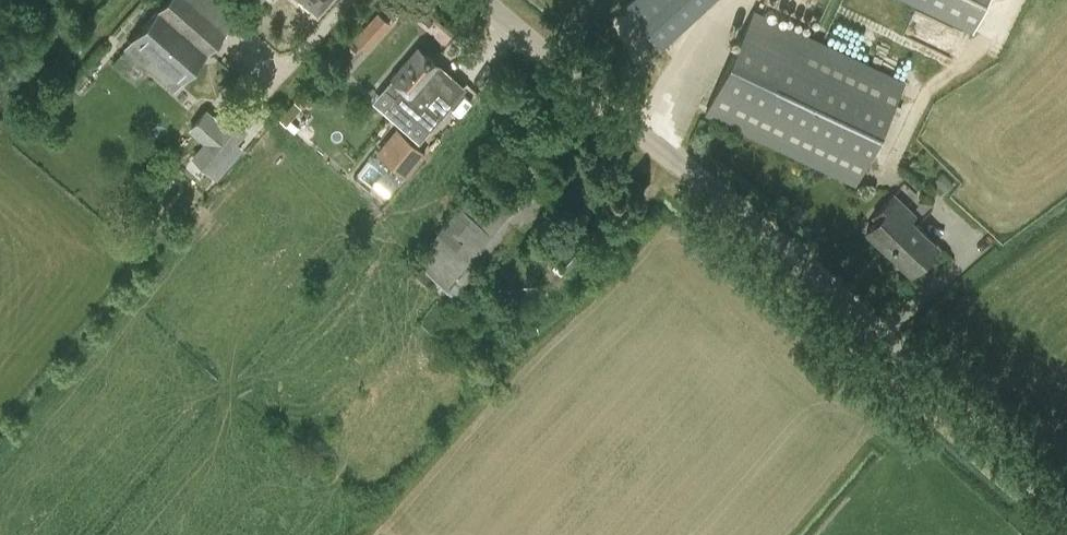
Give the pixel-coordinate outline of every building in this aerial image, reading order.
[(211,0),(166,0),(160,7),(207,49),(233,20),(211,0)] [(624,6),(660,45),(709,0),(631,0),(624,6)] [(974,32),(989,0),(907,0),(974,32)] [(160,7),(134,37),(180,79),(207,49),(160,7)] [(705,113),(856,184),(906,80),(754,8),(705,113)] [(367,52),(393,23),(378,9),(352,38),(367,52)] [(465,85),(438,62),(420,47),(386,87),(396,95),(402,88),(409,93),(406,97),(407,98),(400,107),(407,113),(414,104),(420,110),(439,88),(452,100),(465,85)] [(275,95),(242,120),(252,133),(277,115),(282,121),(301,107),(294,98),(283,106),(275,95)] [(425,151),(411,140),(398,129),(378,153),(391,164),(405,175),(425,151)] [(381,204),(394,189),(366,165),(353,180),(381,204)] [(507,247),(550,196),(525,175),(510,193),(501,185),(473,218),(462,209),(417,261),(454,293),(499,240),(507,247)] [(873,215),(877,219),(866,230),(911,272),(937,244),(910,218),(914,213),(893,194),(873,215)] [(570,271),(597,241),(568,214),(540,244),(570,271)]
